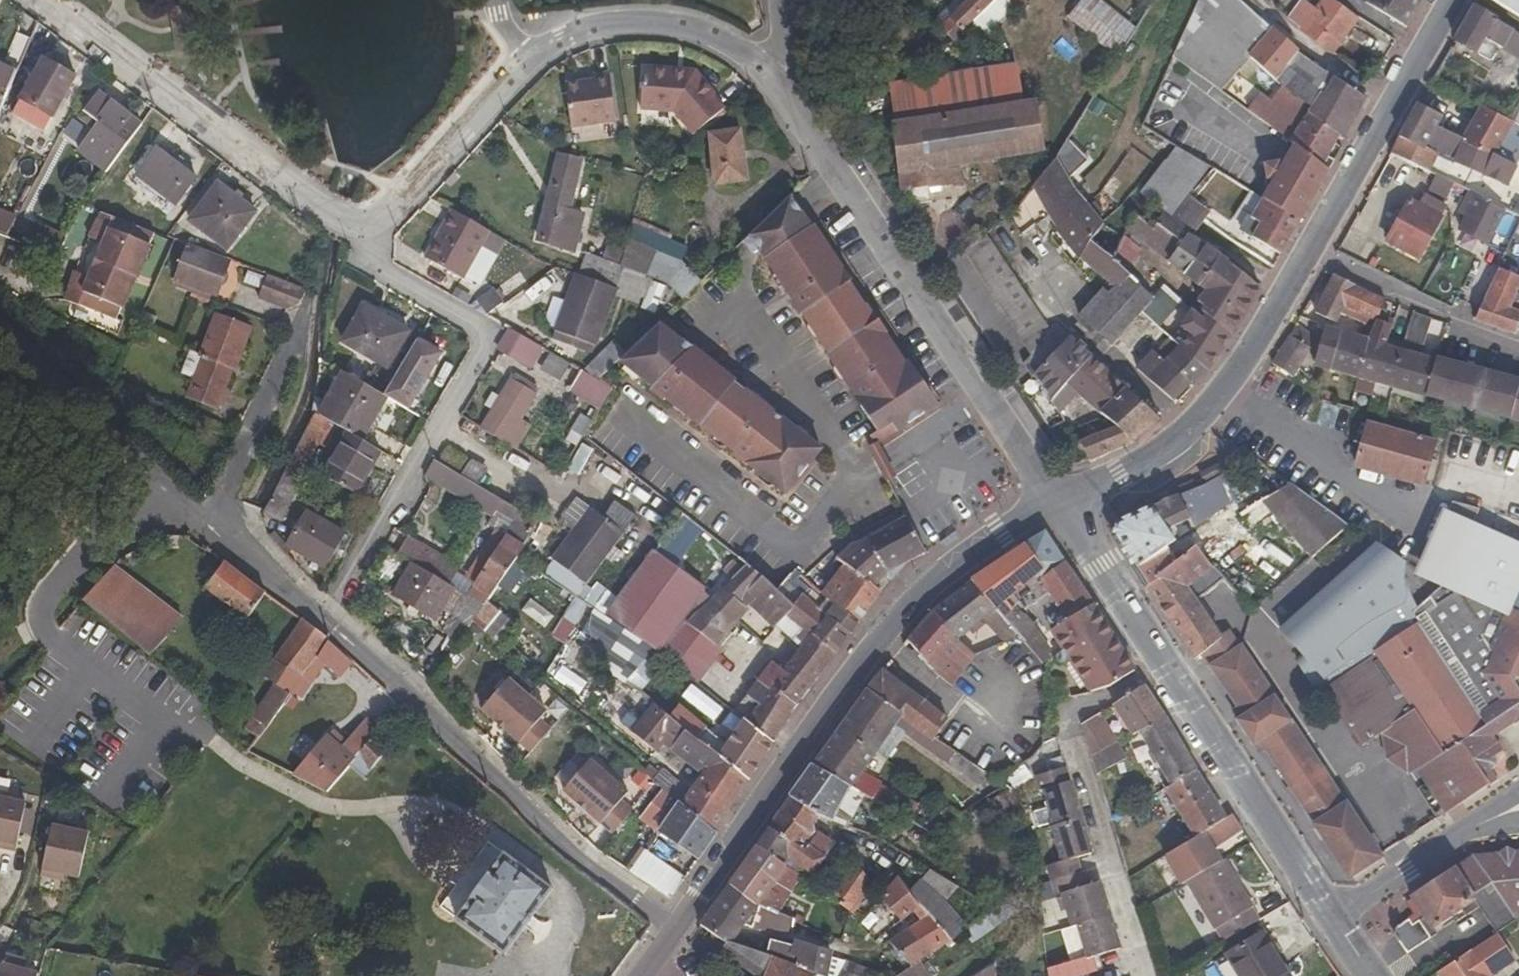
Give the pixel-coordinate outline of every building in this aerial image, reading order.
[(931,22),(952,42),(964,30),(982,12),(995,0),(954,0),(931,22)] [(982,12),(995,26),(1014,8),(1018,11),(1028,2),(1025,0),(995,0),(982,12)] [(1067,19),(1109,52),(1129,24),(1099,0),(1083,0),(1067,19)] [(1172,57),(1220,92),(1248,61),(1275,84),(1267,95),(1253,85),(1249,90),(1244,87),(1234,102),(1287,141),(1304,113),(1339,136),(1344,139),(1366,99),(1360,95),(1341,83),(1296,54),(1237,0),(1198,0),(1172,57)] [(1333,0),(1322,0),(1315,9),(1302,0),(1293,0),(1283,14),(1301,28),(1299,30),(1332,53),(1357,18),(1333,0)] [(1363,2),(1407,27),(1422,0),(1364,0),(1363,2)] [(1518,14),(1518,0),(1496,0),(1518,14)] [(188,4),(180,5),(168,7),(174,37),(187,34),(190,34),(188,23),(191,22),(188,4)] [(1453,41),(1485,59),(1494,45),(1508,53),(1500,68),(1518,79),(1518,32),(1472,6),(1453,41)] [(982,12),(964,30),(981,49),(1000,31),(995,26),(982,12)] [(30,40),(15,33),(2,63),(0,63),(0,112),(1,113),(30,40)] [(949,45),(931,62),(940,72),(958,54),(949,45)] [(53,119),(77,79),(43,59),(19,98),(53,119)] [(640,120),(673,114),(692,136),(723,108),(713,96),(714,95),(683,59),(635,77),(640,120)] [(1023,101),(1016,64),(888,84),(894,122),(1023,101)] [(563,86),(567,130),(612,125),(608,76),(591,78),(592,83),(563,86)] [(1068,182),(1094,140),(1097,142),(1121,103),(1096,88),(1071,127),(1052,161),(1027,193),(1051,224),(1079,261),(1105,283),(1118,270),(1110,262),(1123,240),(1127,233),(1124,231),(1106,217),(1101,222),(1068,182)] [(143,126),(99,92),(85,112),(87,114),(96,120),(100,123),(78,151),(107,173),(143,126)] [(1023,101),(894,122),(905,193),(910,193),(911,206),(932,203),(931,189),(960,185),(958,166),(1042,153),(1033,100),(1023,101)] [(1438,154),(1485,174),(1486,172),(1510,183),(1518,169),(1518,168),(1516,167),(1461,141),(1437,129),(1444,117),(1418,102),(1399,136),(1438,154)] [(1461,141),(1516,167),(1518,160),(1518,106),(1511,122),(1479,108),(1461,141)] [(1143,126),(1146,119),(1144,118),(1132,110),(1126,125),(1138,132),(1135,141),(1163,160),(1174,145),(1143,126)] [(1322,167),(1328,158),(1336,143),(1339,136),(1304,113),(1287,141),(1299,149),(1322,167)] [(96,120),(87,114),(84,119),(91,125),(96,120)] [(747,181),(739,129),(707,135),(715,186),(747,181)] [(1399,136),(1389,152),(1429,172),(1438,154),(1399,136)] [(1163,160),(1139,193),(1167,215),(1166,217),(1161,217),(1168,222),(1209,167),(1174,145),(1163,160)] [(136,176),(175,205),(195,179),(157,149),(136,176)] [(1299,149),(1268,204),(1299,223),(1330,172),(1322,167),(1299,149)] [(583,212),(570,209),(581,160),(556,153),(535,242),(573,252),(583,212)] [(1328,158),(1322,167),(1330,172),(1335,163),(1328,158)] [(1193,236),(1202,223),(1210,213),(1200,205),(1224,176),(1209,167),(1168,222),(1193,236)] [(1430,185),(1451,196),(1457,185),(1435,174),(1430,185)] [(217,182),(189,220),(227,250),(256,212),(217,182)] [(1249,192),(1231,219),(1241,225),(1238,231),(1249,239),(1251,236),(1280,256),(1299,223),(1268,204),(1249,192)] [(1051,224),(1027,193),(1006,220),(1025,246),(1051,224)] [(1409,200),(1387,240),(1417,258),(1445,205),(1425,194),(1418,206),(1409,200)] [(1458,230),(1483,243),(1502,207),(1476,194),(1458,230)] [(791,222),(801,213),(789,195),(780,204),(791,222)] [(780,204),(749,233),(760,248),(791,222),(780,204)] [(425,258),(462,279),(489,232),(451,211),(425,258)] [(153,233),(103,213),(84,257),(98,263),(92,277),(78,271),(65,301),(77,307),(79,304),(115,320),(133,277),(134,278),(153,233)] [(933,404),(920,384),(917,387),(909,376),(913,373),(906,362),(903,365),(864,305),(863,306),(847,282),(844,284),(837,274),(842,270),(811,225),(810,227),(801,213),(791,222),(868,348),(898,398),(907,422),(933,404)] [(8,236),(16,221),(0,215),(0,233),(8,236)] [(1155,224),(1152,230),(1142,221),(1131,215),(1124,231),(1127,233),(1132,237),(1165,262),(1178,242),(1155,224)] [(1165,262),(1182,275),(1203,243),(1193,236),(1168,222),(1161,217),(1155,224),(1178,242),(1165,262)] [(814,324),(841,363),(868,348),(791,222),(760,248),(804,310),(814,324)] [(631,225),(628,238),(681,260),(688,247),(631,225)] [(32,245),(56,254),(64,236),(39,226),(32,245)] [(1127,233),(1123,240),(1128,243),(1132,237),(1127,233)] [(985,235),(963,251),(1029,356),(1022,363),(1031,375),(1034,372),(1069,336),(1059,327),(1049,331),(1027,298),(985,235)] [(701,280),(681,260),(628,238),(624,251),(620,266),(648,276),(668,284),(681,300),(701,280)] [(1182,275),(1198,288),(1220,255),(1203,243),(1182,275)] [(175,280),(216,296),(229,261),(188,245),(175,280)] [(620,266),(624,251),(606,245),(602,259),(620,266)] [(620,266),(602,259),(586,253),(578,275),(614,289),(620,266)] [(1260,291),(1220,255),(1198,288),(1203,291),(1190,310),(1231,335),(1260,291)] [(616,290),(639,299),(648,276),(620,266),(614,289),(616,290)] [(1513,333),(1518,319),(1518,312),(1510,308),(1518,285),(1518,277),(1497,268),(1473,319),(1513,333)] [(844,284),(847,282),(842,270),(837,274),(844,284)] [(1118,270),(1105,283),(1077,315),(1111,346),(1140,314),(1151,300),(1118,270)] [(1314,312),(1340,323),(1344,316),(1373,328),(1375,322),(1386,299),(1332,273),(1314,312)] [(578,275),(576,274),(555,330),(597,345),(616,290),(614,289),(578,275)] [(306,291),(274,279),(268,295),(292,306),(300,303),(306,291)] [(525,313),(547,295),(538,285),(517,303),(525,313)] [(655,286),(645,308),(655,312),(665,291),(655,286)] [(1164,287),(1151,300),(1140,314),(1155,327),(1167,314),(1181,323),(1168,339),(1177,347),(1205,375),(1231,335),(1190,310),(1164,287)] [(495,289),(479,300),(488,314),(505,303),(495,289)] [(363,304),(341,342),(387,368),(409,332),(363,304)] [(1388,336),(1405,341),(1413,311),(1398,304),(1390,329),(1388,336)] [(802,311),(812,325),(814,324),(804,310),(802,311)] [(1431,319),(1413,311),(1405,341),(1425,346),(1431,319)] [(218,411),(251,327),(215,313),(198,355),(190,351),(181,375),(192,379),(185,398),(218,411)] [(1369,340),(1357,377),(1375,382),(1385,346),(1388,336),(1390,329),(1375,322),(1373,328),(1369,340)] [(1299,368),(1316,339),(1295,324),(1272,364),(1294,377),(1299,368)] [(677,347),(679,343),(657,325),(654,328),(732,399),(739,394),(731,386),(732,385),(690,349),(686,354),(677,347)] [(144,346),(150,331),(139,326),(133,341),(144,346)] [(728,460),(738,468),(740,467),(742,469),(778,441),(762,422),(767,418),(739,394),(732,399),(654,328),(653,326),(617,360),(649,388),(648,390),(660,403),(662,401),(730,457),(728,460)] [(1323,344),(1335,348),(1340,332),(1327,328),(1323,344)] [(531,370),(544,349),(508,329),(496,350),(531,370)] [(1357,377),(1369,340),(1340,332),(1335,348),(1323,344),(1319,343),(1313,365),(1357,377)] [(1069,336),(1034,372),(1060,412),(1078,393),(1114,427),(1101,432),(1095,420),(1077,427),(1082,438),(1076,441),(1090,462),(1130,445),(1145,432),(1159,419),(1069,336)] [(416,415),(453,357),(425,340),(388,397),(416,415)] [(1422,356),(1425,346),(1405,341),(1402,351),(1422,356)] [(1385,346),(1375,382),(1393,387),(1398,368),(1402,351),(1385,346)] [(1168,357),(1164,362),(1192,388),(1205,375),(1177,347),(1168,357)] [(865,400),(865,402),(874,416),(876,415),(885,436),(907,422),(898,398),(868,348),(841,363),(839,364),(865,400)] [(1175,404),(1192,388),(1164,362),(1160,358),(1152,351),(1135,368),(1175,404)] [(1398,368),(1402,369),(1397,389),(1414,393),(1425,396),(1434,360),(1422,356),(1402,351),(1398,368)] [(539,370),(559,382),(570,364),(549,352),(539,370)] [(1518,385),(1518,379),(1435,357),(1434,360),(1425,396),(1510,420),(1518,385)] [(568,391),(597,410),(609,388),(597,380),(580,370),(568,391)] [(345,431),(363,441),(387,398),(385,396),(341,371),(318,415),(329,422),(345,431)] [(538,386),(512,372),(499,395),(491,409),(479,428),(518,451),(532,427),(522,420),(536,396),(533,394),(538,386)] [(909,376),(917,387),(920,384),(921,384),(913,373),(909,376)] [(1351,400),(1363,402),(1366,381),(1354,379),(1351,400)] [(1518,422),(1518,385),(1510,420),(1518,422)] [(491,409),(499,395),(492,391),(484,405),(491,409)] [(1425,396),(1414,393),(1407,420),(1417,423),(1425,396)] [(392,401),(387,398),(363,441),(368,443),(392,401)] [(564,401),(566,410),(574,413),(578,407),(578,402),(571,398),(564,401)] [(306,429),(291,458),(305,467),(329,422),(318,415),(314,413),(306,429)] [(579,447),(594,421),(582,415),(567,441),(579,447)] [(874,416),(873,417),(880,427),(867,436),(872,444),(885,436),(876,415),(874,416)] [(766,422),(769,419),(767,418),(762,422),(778,441),(786,434),(776,426),(773,429),(766,422)] [(1367,423),(1355,465),(1424,484),(1435,443),(1367,423)] [(363,441),(345,431),(321,475),(357,495),(382,451),(368,443),(363,441)] [(742,469),(776,501),(813,458),(786,434),(778,441),(742,469)] [(581,477),(597,452),(585,445),(570,470),(581,477)] [(470,461),(447,448),(438,463),(461,476),(470,461)] [(264,514),(280,523),(304,477),(316,483),(321,475),(305,467),(291,458),(266,508),(265,511),(264,514)] [(495,529),(461,580),(469,585),(463,594),(483,606),(487,601),(518,557),(539,523),(461,476),(438,463),(433,460),(424,475),(491,516),(487,523),(495,529)] [(1216,461),(1198,469),(1201,476),(1219,469),(1216,461)] [(1232,470),(1222,475),(1234,497),(1244,491),(1232,470)] [(1135,571),(1165,548),(1175,541),(1169,531),(1188,520),(1193,528),(1235,498),(1234,497),(1222,475),(1116,522),(1111,536),(1135,571)] [(1291,483),(1261,502),(1311,557),(1348,526),(1291,483)] [(549,558),(553,561),(543,572),(578,597),(625,534),(576,497),(560,518),(573,528),(549,558)] [(1449,504),(1442,521),(1466,531),(1474,510),(1449,504)] [(323,568),(343,534),(306,512),(286,546),(323,568)] [(903,516),(861,537),(881,572),(885,579),(899,562),(903,563),(922,552),(903,516)] [(1514,545),(1513,548),(1466,531),(1442,521),(1422,574),(1439,582),(1436,590),(1476,616),(1486,623),(1518,547),(1514,545)] [(286,546),(273,529),(268,533),(276,546),(281,551),(286,546)] [(1082,669),(1087,693),(1114,684),(1133,671),(1091,605),(1045,531),(1020,543),(1019,542),(999,555),(1001,557),(971,578),(1016,633),(1042,664),(1049,661),(1050,650),(1038,631),(1023,611),(1035,602),(1054,629),(1069,620),(1099,665),(1082,669)] [(412,563),(448,585),(459,566),(410,536),(399,555),(412,563)] [(870,586),(881,572),(861,537),(845,546),(832,557),(836,560),(841,564),(870,586)] [(1439,582),(1422,574),(1377,543),(1279,629),(1329,685),(1376,654),(1421,625),(1412,611),(1436,590),(1439,582)] [(1223,637),(1198,599),(1223,579),(1195,546),(1175,561),(1144,585),(1193,660),(1201,653),(1223,637)] [(1512,609),(1518,593),(1518,547),(1486,623),(1518,645),(1518,639),(1510,635),(1518,616),(1518,612),(1512,609)] [(1175,561),(1165,548),(1135,571),(1144,585),(1175,561)] [(745,566),(712,598),(652,552),(605,616),(651,650),(666,660),(698,683),(723,653),(717,648),(750,609),(773,630),(783,616),(809,637),(826,615),(819,608),(802,594),(794,604),(773,588),(745,566)] [(203,589),(245,621),(268,594),(225,561),(203,589)] [(412,563),(393,595),(411,606),(406,613),(415,618),(420,611),(436,621),(455,589),(448,585),(412,563)] [(870,586),(841,564),(831,576),(834,581),(829,588),(824,584),(818,593),(826,599),(853,622),(876,591),(870,586)] [(149,657),(179,617),(116,567),(83,604),(149,657)] [(982,620),(1004,643),(1016,633),(971,578),(934,608),(906,639),(924,662),(950,687),(974,656),(957,641),(982,620)] [(586,600),(603,612),(614,596),(598,584),(586,600)] [(1518,720),(1518,662),(1470,667),(1465,644),(1476,616),(1436,590),(1412,611),(1421,625),(1474,708),(1486,701),(1494,712),(1510,714),(1515,723),(1518,720)] [(463,594),(449,615),(468,628),(472,623),(483,606),(463,594)] [(546,630),(556,617),(532,597),(521,610),(546,630)] [(553,636),(567,645),(589,606),(575,598),(553,636)] [(856,626),(853,622),(826,599),(819,608),(826,615),(809,637),(833,657),(856,626)] [(472,623),(498,645),(515,625),(487,601),(483,606),(472,623)] [(626,646),(609,669),(626,682),(651,650),(605,616),(596,610),(589,620),(626,646)] [(1476,616),(1465,644),(1470,667),(1518,662),(1518,645),(1486,623),(1476,616)] [(1510,635),(1518,639),(1518,616),(1510,635)] [(301,619),(262,675),(274,684),(244,728),(259,739),(268,727),(302,680),(320,654),(330,640),(301,619)] [(1495,756),(1501,751),(1492,737),(1474,708),(1421,625),(1376,654),(1399,691),(1360,717),(1374,738),(1380,734),(1413,712),(1439,753),(1427,761),(1434,771),(1421,780),(1444,814),(1496,778),(1492,772),(1495,756)] [(1201,653),(1209,665),(1239,644),(1231,631),(1223,637),(1201,653)] [(814,681),(833,657),(809,637),(782,670),(771,661),(745,695),(759,706),(747,721),(773,742),(779,733),(796,707),(814,681)] [(1349,877),(1380,856),(1239,644),(1209,665),(1241,714),(1235,718),(1254,746),(1260,742),(1264,748),(1324,839),(1349,877)] [(666,660),(651,650),(626,682),(640,693),(666,660)] [(311,688),(330,661),(320,654),(302,680),(311,688)] [(1361,746),(1374,738),(1360,717),(1399,691),(1376,654),(1329,685),(1324,688),(1361,746)] [(568,681),(572,667),(553,663),(550,676),(568,681)] [(881,669),(866,689),(933,739),(947,720),(881,669)] [(508,679),(482,709),(519,742),(546,712),(508,679)] [(1163,717),(1142,685),(1111,705),(1131,735),(1136,732),(1163,717)] [(954,753),(933,739),(866,689),(839,727),(874,754),(894,729),(904,735),(946,764),(954,753)] [(743,718),(724,741),(665,695),(656,706),(748,781),(774,743),(773,742),(747,721),(743,718)] [(747,721),(759,706),(745,695),(733,711),(743,718),(747,721)] [(653,704),(648,700),(645,704),(650,708),(653,704)] [(1494,712),(1486,701),(1474,708),(1492,737),(1515,723),(1510,714),(1494,712)] [(653,704),(650,708),(639,722),(629,714),(618,726),(651,754),(660,742),(700,775),(684,797),(673,786),(677,781),(661,765),(656,772),(649,765),(643,771),(651,778),(657,783),(680,803),(715,832),(721,822),(734,801),(748,781),(656,706),(653,704)] [(1406,776),(1414,770),(1421,780),(1434,771),(1427,761),(1439,753),(1413,712),(1380,734),(1406,776)] [(1115,744),(1117,743),(1098,713),(1080,724),(1090,758),(1115,744)] [(1161,784),(1164,789),(1196,770),(1163,717),(1136,732),(1166,781),(1161,784)] [(365,719),(341,748),(328,737),(296,776),(326,791),(376,733),(378,730),(365,719)] [(850,787),(874,754),(839,727),(811,765),(850,787)] [(886,761),(904,735),(894,729),(874,754),(886,761)] [(343,805),(392,747),(376,733),(326,791),(343,805)] [(1258,753),(1264,748),(1260,742),(1254,746),(1258,753)] [(1124,760),(1115,744),(1090,758),(1096,775),(1124,760)] [(990,778),(954,753),(946,764),(982,789),(990,778)] [(589,760),(561,790),(599,825),(627,795),(589,760)] [(831,821),(850,787),(811,765),(789,797),(820,815),(831,821)] [(1034,777),(1038,791),(1042,790),(1053,827),(1050,828),(1060,862),(1046,866),(1055,895),(1061,893),(1071,927),(1075,926),(1086,959),(1063,966),(1066,975),(1099,975),(1093,958),(1120,949),(1100,882),(1085,887),(1076,857),(1091,853),(1064,768),(1034,777)] [(1227,818),(1196,770),(1164,789),(1195,838),(1203,833),(1227,818)] [(656,783),(642,771),(632,782),(645,795),(656,783)] [(1435,814),(1413,780),(1381,801),(1403,836),(1435,814)] [(869,783),(862,794),(895,811),(900,801),(869,783)] [(862,794),(850,787),(831,821),(846,827),(862,794)] [(811,828),(820,815),(789,797),(768,827),(797,848),(803,841),(825,857),(833,844),(811,828)] [(27,803),(0,798),(0,840),(1,841),(0,844),(0,847),(18,850),(27,803)] [(717,834),(715,832),(680,803),(658,833),(698,860),(717,834)] [(983,806),(968,815),(975,827),(990,819),(983,806)] [(1203,833),(1212,847),(1241,829),(1231,815),(1227,818),(1203,833)] [(82,875),(91,831),(53,823),(44,874),(59,877),(61,871),(82,875)] [(768,827),(755,845),(785,865),(789,859),(811,876),(825,857),(803,841),(797,848),(768,827)] [(1221,862),(1212,847),(1203,833),(1195,838),(1167,855),(1185,884),(1186,883),(1221,862)] [(773,881),(785,865),(755,845),(744,861),(773,881)] [(1396,937),(1408,954),(1435,936),(1432,931),(1462,912),(1466,917),(1479,908),(1496,933),(1518,918),(1518,879),(1514,879),(1514,850),(1473,854),(1409,898),(1422,918),(1410,926),(1406,921),(1396,927),(1395,930),(1395,934),(1396,937)] [(503,953),(551,889),(505,855),(457,919),(503,953)] [(1186,883),(1214,930),(1253,908),(1224,860),(1221,862),(1186,883)] [(764,893),(773,881),(744,861),(730,883),(757,903),(764,893)] [(671,899),(683,882),(656,862),(642,880),(665,896),(671,899)] [(875,883),(854,863),(840,884),(833,895),(840,899),(837,903),(848,912),(853,915),(875,883)] [(958,887),(929,871),(908,893),(918,906),(950,941),(969,928),(945,901),(958,887)] [(892,928),(912,911),(918,906),(908,893),(897,878),(884,894),(882,896),(891,907),(883,916),(892,928)] [(824,890),(833,895),(840,884),(835,881),(832,886),(828,883),(824,890)] [(739,928),(757,903),(730,883),(700,925),(711,933),(726,944),(728,942),(739,928)] [(764,893),(757,903),(767,908),(774,900),(764,893)] [(781,915),(795,922),(804,926),(814,906),(791,895),(781,915)] [(5,919),(12,901),(0,897),(0,917),(5,919)] [(1413,916),(1406,921),(1410,926),(1422,918),(1409,898),(1404,902),(1413,916)] [(739,928),(788,933),(795,922),(781,915),(767,908),(757,903),(739,928)] [(921,922),(907,932),(929,956),(950,941),(918,906),(912,911),(921,922)] [(1253,908),(1214,930),(1222,944),(1261,921),(1253,908)] [(907,932),(890,943),(894,948),(911,968),(919,963),(929,956),(907,932)] [(765,955),(734,944),(728,942),(726,944),(711,933),(705,942),(754,975),(764,975),(773,958),(765,955)] [(1225,955),(1238,975),(1289,975),(1263,933),(1225,955)] [(818,975),(827,975),(833,953),(794,939),(792,947),(770,941),(765,955),(773,958),(818,975)] [(911,968),(894,948),(890,952),(906,971),(911,968)] [(693,954),(686,949),(681,957),(688,962),(693,954)] [(1437,972),(1439,975),(1501,975),(1491,961),(1482,967),(1471,950),(1437,972)] [(25,959),(8,954),(2,975),(37,975),(38,974),(22,971),(25,959)] [(818,975),(773,958),(764,975),(818,975)] [(840,960),(835,975),(869,975),(872,971),(840,960)] [(919,963),(911,968),(906,971),(899,975),(929,975),(919,963)] [(976,975),(995,975),(994,963),(976,975)]
